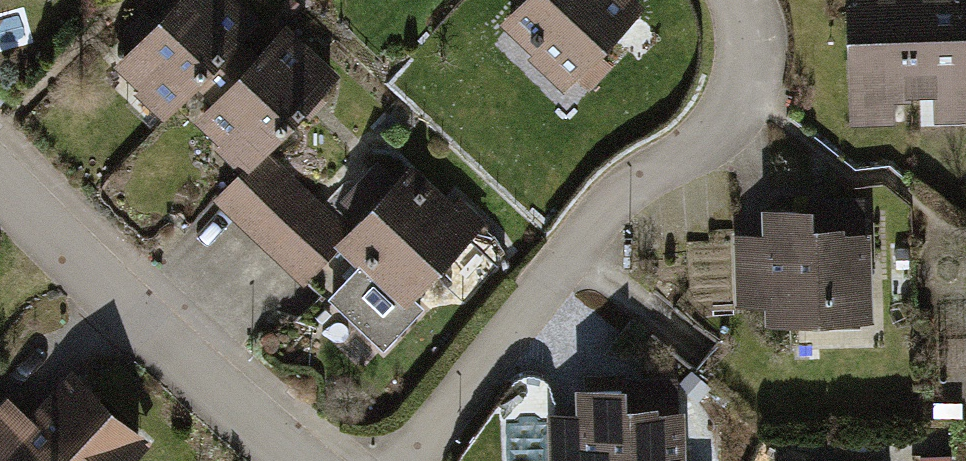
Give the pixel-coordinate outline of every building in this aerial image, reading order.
[(235,0),(172,0),(108,62),(159,115),(256,21),(235,0)] [(427,12),(438,0),(414,0),(427,12)] [(526,18),(506,40),(590,101),(652,20),(626,0),(503,0),(526,18)] [(846,119),(909,119),(908,0),(845,0),(846,119)] [(909,119),(965,119),(965,0),(908,0),(909,119)] [(334,72),(282,22),(188,118),(240,168),(258,150),(334,72)] [(209,200),(296,283),(329,248),(344,233),(258,150),(240,168),(209,200)] [(412,162),(344,233),(329,248),(395,311),(478,224),(412,162)] [(828,196),(764,198),(765,226),(731,227),(734,299),(770,298),(770,316),(875,312),(871,214),(828,216),(828,196)] [(73,376),(31,421),(7,399),(0,406),(0,460),(140,460),(152,449),(73,376)] [(574,382),(575,410),(542,412),(543,460),(684,460),(682,398),(639,400),(638,380),(574,382)]
